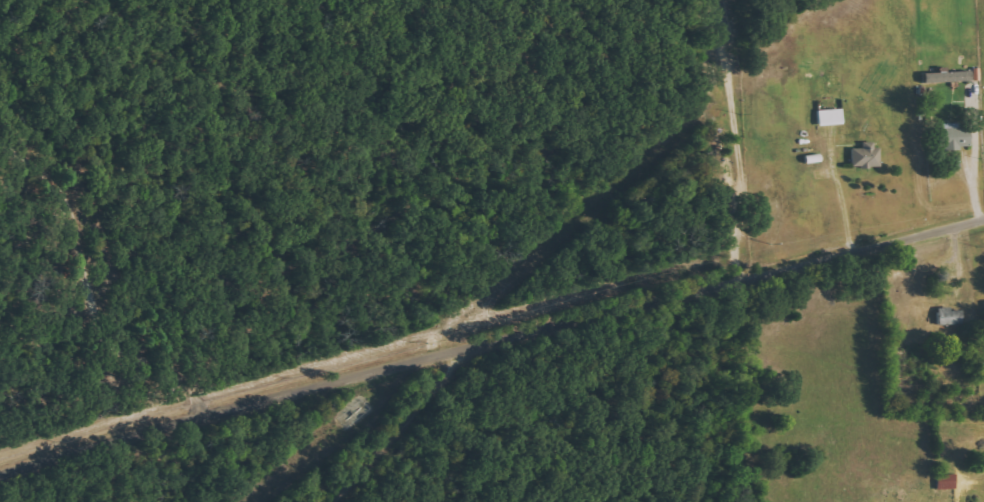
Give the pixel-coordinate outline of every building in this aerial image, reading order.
[(844,124),(843,109),(819,110),(820,125),(844,124)] [(961,123),(941,124),(942,150),(971,149),(970,127),(961,127),(961,123)] [(879,142),(863,142),(863,148),(853,148),(853,167),(879,167),(879,142)] [(938,308),(939,325),(964,324),(963,310),(952,311),(952,307),(938,308)] [(938,489),(957,489),(956,474),(938,475),(938,489)]
